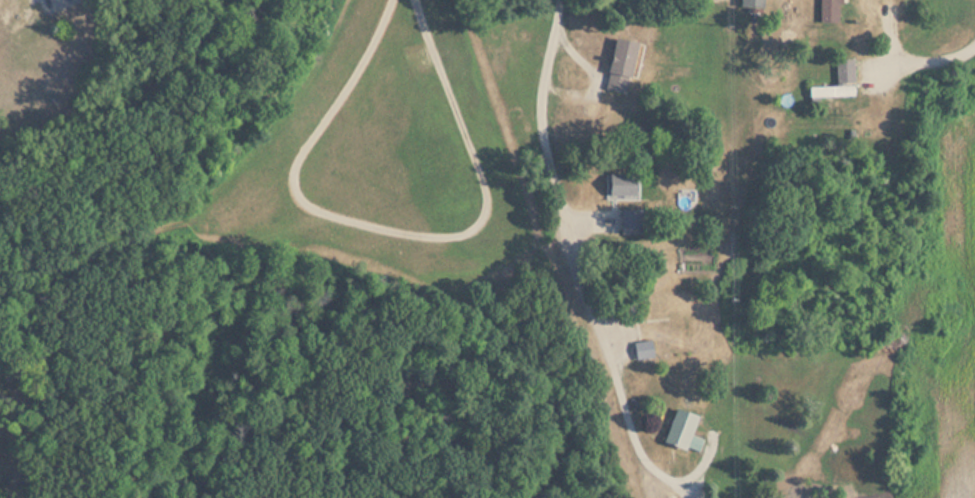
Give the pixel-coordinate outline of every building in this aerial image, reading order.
[(603,88),(629,94),(639,43),(613,37),(603,88)] [(834,59),(835,85),(807,86),(807,97),(854,96),(852,58),(834,59)] [(604,198),(636,198),(636,174),(604,174),(604,198)] [(631,342),(634,359),(653,357),(651,340),(631,342)] [(661,442),(696,453),(701,440),(687,435),(694,416),(672,408),(661,442)]
